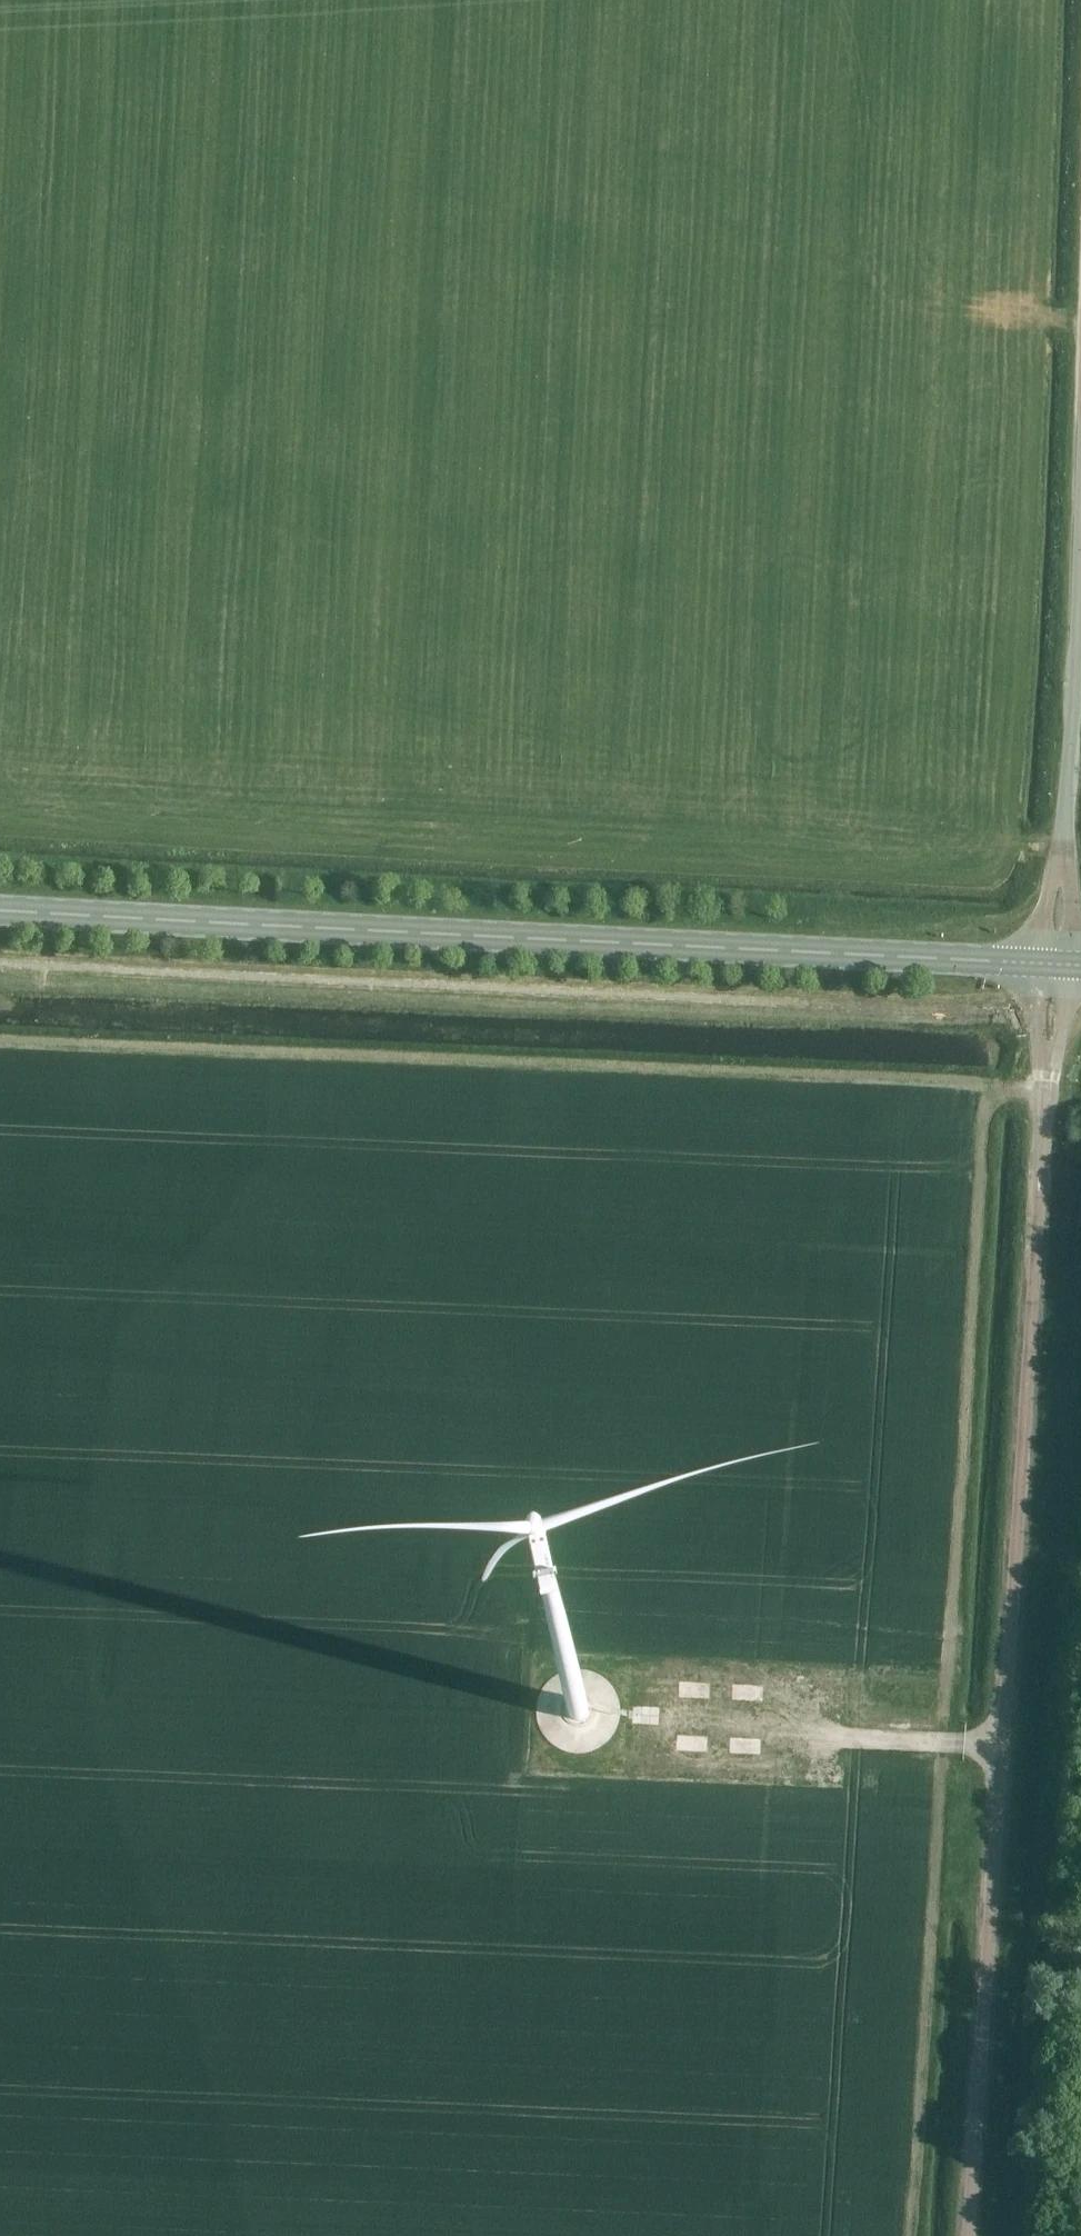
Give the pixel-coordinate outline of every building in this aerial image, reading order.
[(539,1702),(556,1719),(572,1701),(564,1694),(577,1680),(568,1671),(539,1702)] [(602,1714),(576,1726),(586,1750),(626,1732),(610,1697),(597,1703),(602,1714)] [(568,1708),(567,1712),(568,1716),(571,1720),(575,1722),(579,1723),(584,1721),(587,1719),(589,1715),(590,1710),(589,1706),(586,1703),(582,1700),(578,1700),(573,1701),(570,1704),(568,1708)]
